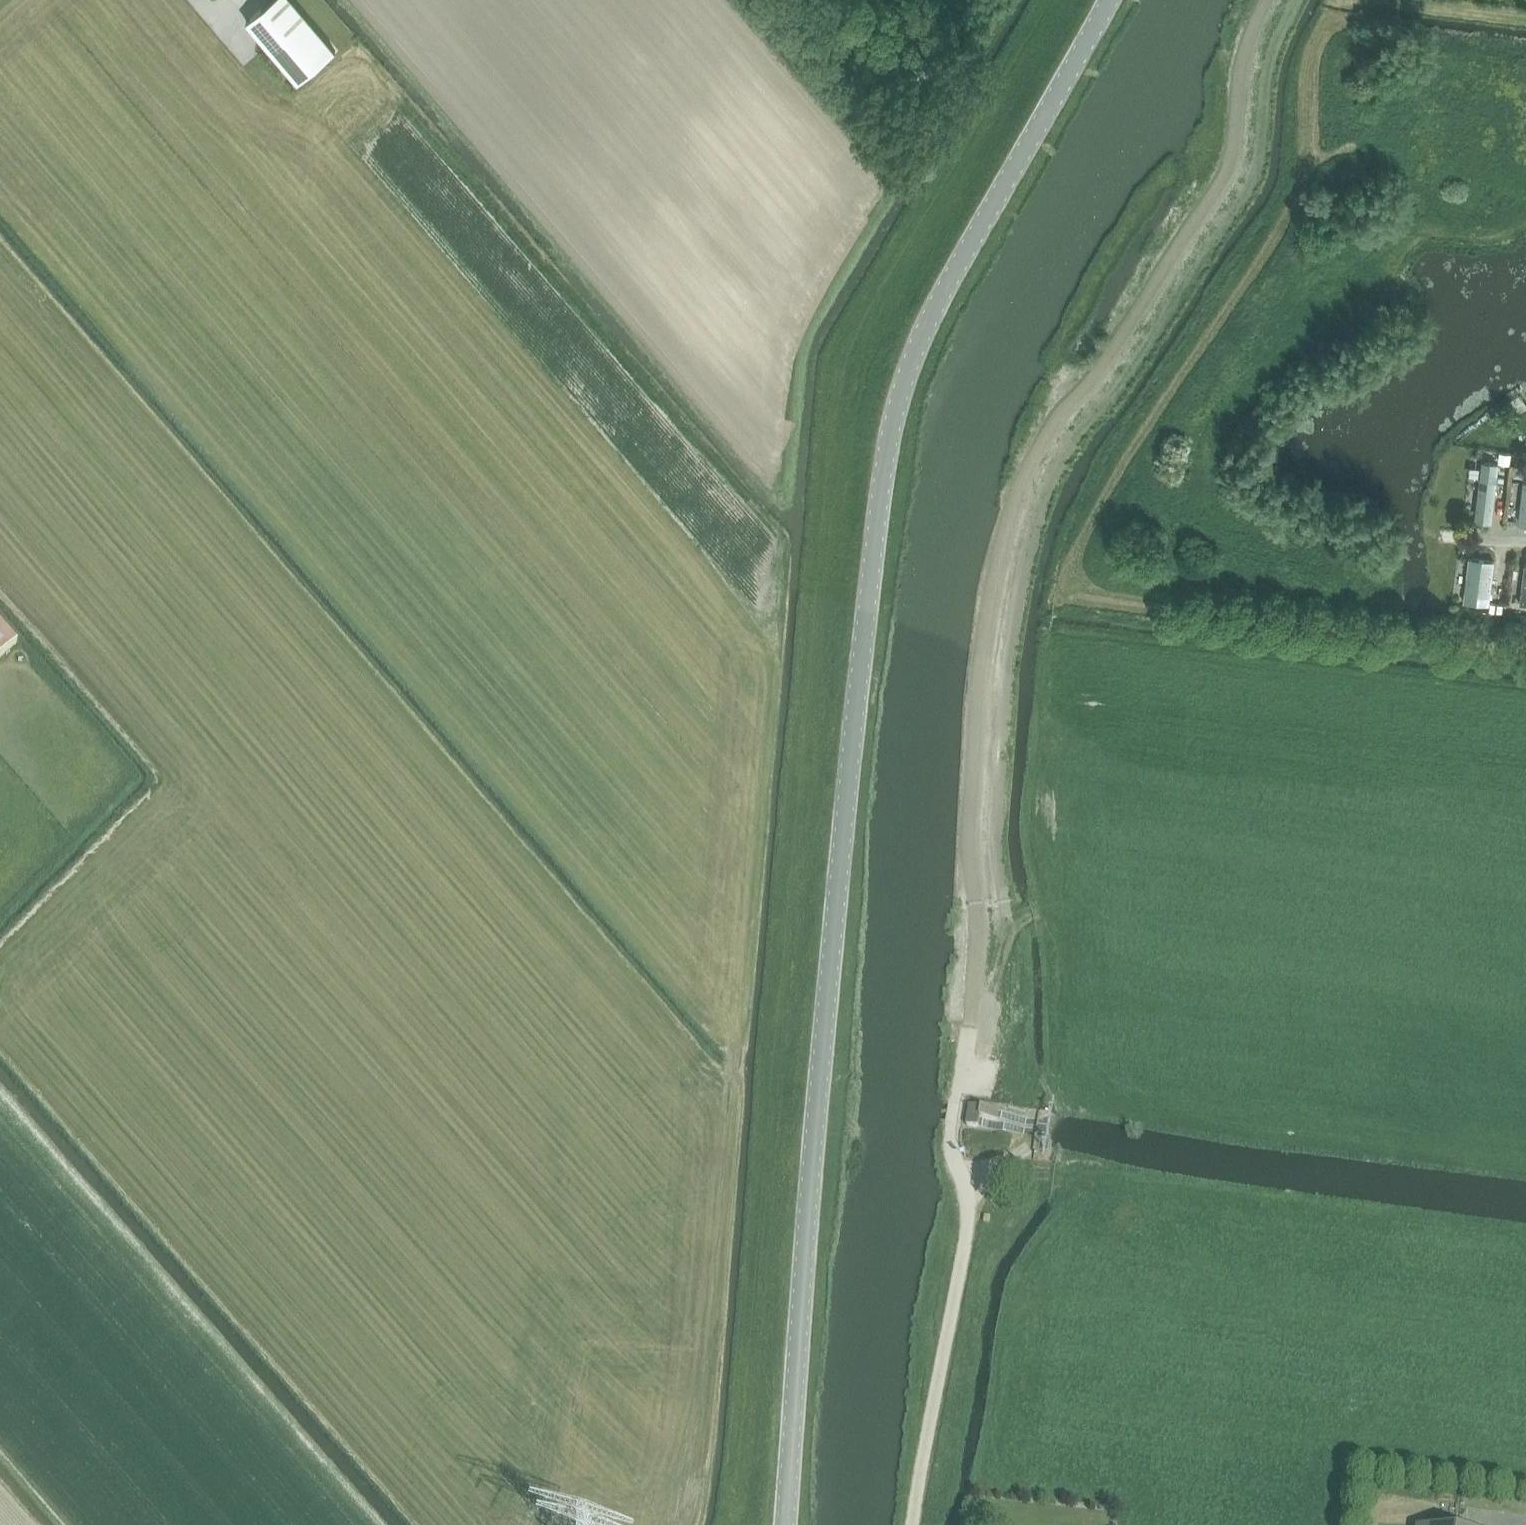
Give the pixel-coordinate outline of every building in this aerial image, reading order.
[(246,21),(299,82),(336,51),(293,0),(271,0),(246,21)] [(1480,461),(1474,521),(1493,522),(1498,463),(1480,461)] [(1490,562),(1469,560),(1464,599),(1486,602),(1490,562)] [(17,644),(0,625),(0,658),(17,644)] [(980,1119),(997,1121),(999,1109),(970,1105),(967,1126),(979,1127),(980,1119)]
